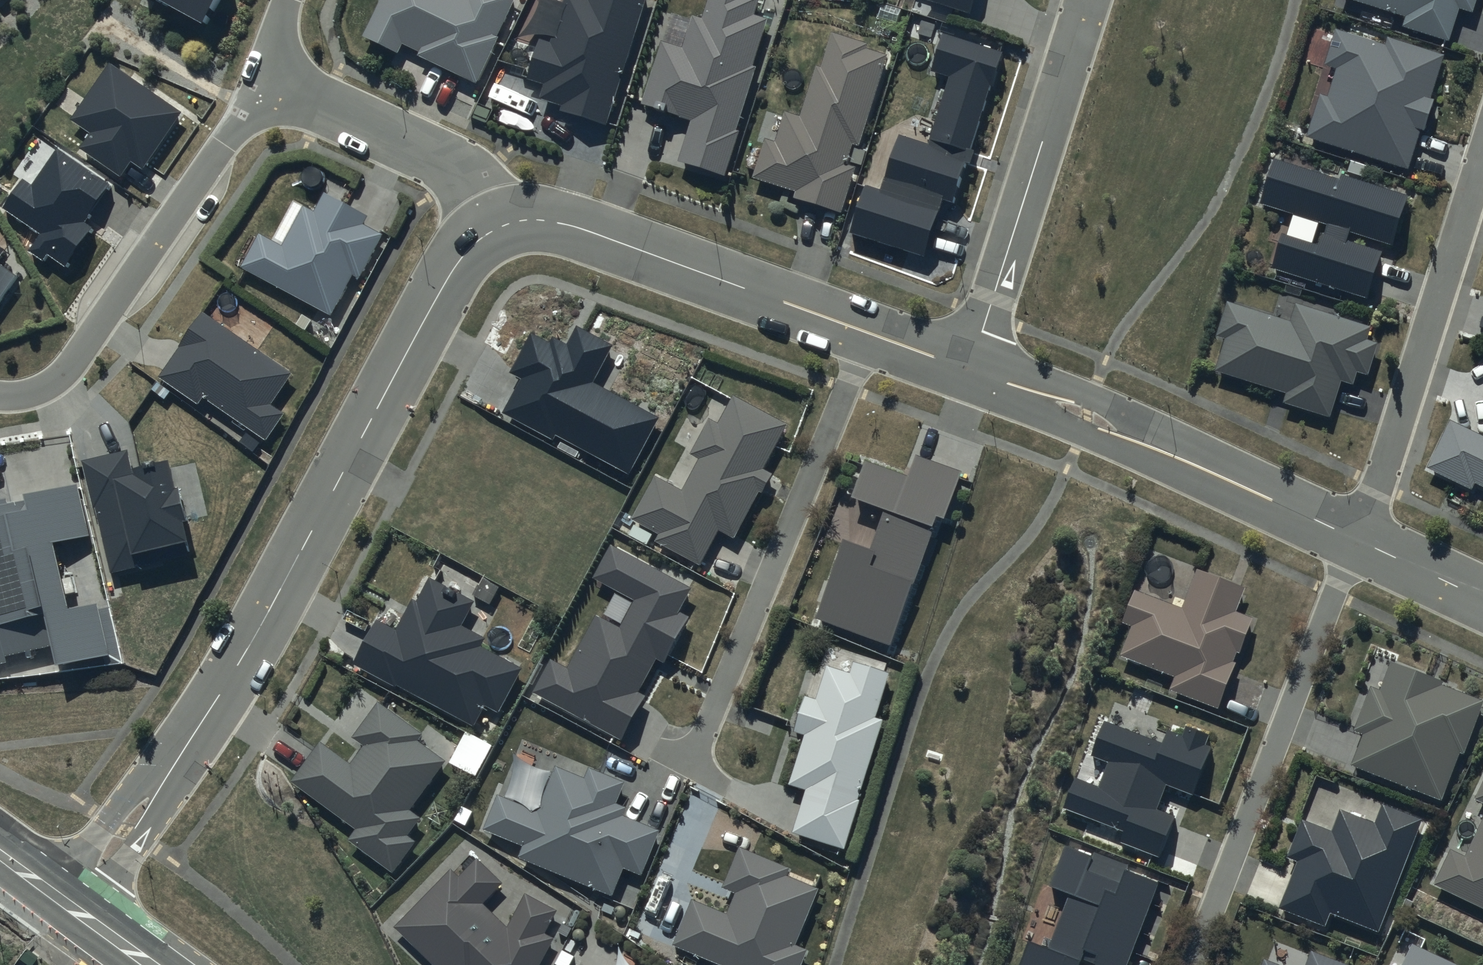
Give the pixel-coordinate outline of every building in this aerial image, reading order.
[(207,25),(221,0),(163,0),(207,25)] [(377,1),(380,3),(363,37),(399,55),(404,45),(420,53),(419,56),(477,86),(501,39),(498,37),(517,0),(378,0),(377,1)] [(551,43),(541,40),(526,80),(544,86),(540,100),(562,107),(561,113),(607,127),(647,0),(566,0),(551,43)] [(703,20),(692,16),(682,47),(663,41),(642,106),(691,122),(678,163),(725,178),(740,131),(736,129),(770,21),(755,17),(761,0),(709,0),(703,20)] [(925,0),(971,16),(977,0),(925,0)] [(1405,16),(1402,26),(1450,41),(1461,9),(1474,13),(1478,0),(1354,0),(1405,16)] [(1446,56),(1389,37),(1386,45),(1336,29),(1325,66),(1337,70),(1329,97),(1321,94),(1307,138),(1410,171),(1423,131),(1426,132),(1437,100),(1432,99),(1446,56)] [(869,45),(832,33),(822,67),(817,66),(801,117),(786,112),(776,143),(766,139),(753,179),(797,193),(795,199),(842,214),(843,211),(847,212),(859,173),(855,172),(856,167),(848,165),(854,145),(860,146),(889,56),(867,49),(869,45)] [(900,136),(892,161),(961,182),(967,165),(972,166),(976,151),(972,150),(992,87),(994,88),(1005,53),(944,34),(932,73),(949,78),(929,144),(900,136)] [(181,111),(109,62),(69,120),(88,133),(78,147),(119,175),(130,160),(142,169),(181,111)] [(111,182),(56,146),(31,184),(22,179),(3,208),(40,233),(28,251),(43,260),(46,255),(65,267),(91,227),(84,222),(111,182)] [(1394,248),(1410,197),(1343,175),(1341,180),(1276,160),(1262,205),(1327,226),(1320,246),(1284,235),(1273,270),(1369,300),(1385,252),(1350,241),(1352,234),(1394,248)] [(945,198),(887,178),(882,191),(867,186),(851,233),(925,258),(945,198)] [(367,215),(323,191),(312,211),(303,206),(281,246),(258,234),(240,267),(331,315),(352,275),(358,279),(382,234),(362,224),(367,215)] [(18,277),(0,264),(0,302),(18,277)] [(1289,320),(1227,301),(1216,336),(1224,339),(1215,370),(1288,392),(1285,403),(1330,417),(1341,381),(1352,385),(1356,372),(1368,375),(1378,342),(1367,339),(1372,325),(1295,302),(1289,320)] [(291,374),(202,313),(158,377),(197,403),(202,397),(266,440),(284,413),(270,404),(291,374)] [(614,344),(576,324),(566,342),(552,335),(548,342),(531,333),(510,372),(523,379),(505,413),(553,438),(555,434),(630,473),(659,418),(593,383),(614,344)] [(788,425),(735,397),(719,425),(710,420),(689,456),(699,461),(685,488),(656,472),(629,520),(658,536),(652,547),(701,575),(709,562),(705,560),(720,532),(735,540),(761,495),(763,496),(774,475),(765,470),(788,425)] [(1450,420),(1426,471),(1471,492),(1474,486),(1482,490),(1482,436),(1450,420)] [(127,449),(82,460),(110,573),(190,553),(182,522),(186,521),(177,487),(173,488),(166,460),(132,469),(127,449)] [(962,471),(914,454),(907,475),(863,459),(850,497),(885,510),(871,551),(845,541),(817,618),(889,644),(936,517),(944,520),(962,471)] [(77,481),(26,488),(27,495),(9,498),(8,493),(0,495),(0,660),(7,659),(6,652),(54,642),(59,658),(110,650),(98,600),(70,604),(54,537),(90,531),(77,481)] [(692,587),(610,544),(592,578),(634,600),(620,628),(596,615),(567,669),(550,660),(533,692),(623,739),(645,698),(637,693),(655,659),(665,665),(690,618),(679,612),(692,587)] [(1237,612),(1248,582),(1205,566),(1203,571),(1199,570),(1183,610),(1131,589),(1118,622),(1132,628),(1120,657),(1174,679),(1170,693),(1221,711),(1222,707),(1229,709),(1242,671),(1236,668),(1240,656),(1248,659),(1261,621),(1237,612)] [(523,670),(484,648),(488,641),(463,627),(476,603),(431,578),(417,602),(414,600),(397,630),(379,620),(354,665),(397,690),(399,687),(473,729),(486,707),(498,714),(523,670)] [(888,664),(828,645),(818,672),(813,671),(793,734),(804,737),(789,786),(807,792),(793,835),(845,852),(862,801),(860,801),(878,744),(885,746),(888,736),(882,734),(886,722),(878,719),(892,674),(885,672),(888,664)] [(1444,681),(1391,661),(1380,691),(1369,687),(1353,730),(1363,734),(1351,767),(1441,800),(1459,752),(1463,753),(1482,701),(1442,686),(1444,681)] [(421,734),(377,703),(353,737),(363,745),(350,764),(319,741),(290,781),(355,828),(346,839),(393,872),(415,841),(407,836),(420,818),(409,810),(445,760),(417,740),(421,734)] [(1209,734),(1185,725),(1182,735),(1166,728),(1161,742),(1103,719),(1089,755),(1108,762),(1098,786),(1075,777),(1063,807),(1125,831),(1121,841),(1160,856),(1175,817),(1155,809),(1165,783),(1193,794),(1211,747),(1205,745),(1209,734)] [(624,782),(588,767),(584,777),(555,765),(536,811),(498,795),(484,829),(524,846),(520,857),(612,894),(623,867),(642,875),(660,830),(623,815),(626,807),(615,803),(624,782)] [(1473,799),(1482,804),(1482,779),(1473,799)] [(1378,931),(1422,819),(1382,803),(1374,823),(1340,809),(1332,830),(1301,818),(1286,856),(1297,860),(1278,908),(1324,925),(1330,912),(1378,931)] [(1464,856),(1450,849),(1434,884),(1482,908),(1482,818),(1464,856)] [(1162,878),(1094,852),(1093,854),(1067,844),(1050,890),(1052,890),(1032,943),(1029,942),(1020,964),(1128,964),(1162,878)] [(740,848),(722,889),(736,895),(728,915),(695,901),(675,947),(716,964),(804,964),(810,950),(798,945),(821,890),(788,877),(791,869),(740,848)] [(476,858),(459,877),(451,869),(395,927),(433,964),(539,964),(553,939),(544,934),(557,910),(524,893),(506,926),(482,904),(502,883),(476,858)] [(1412,947),(1404,964),(1451,964),(1412,947)] [(1311,950),(1305,964),(1351,964),(1311,950)]
